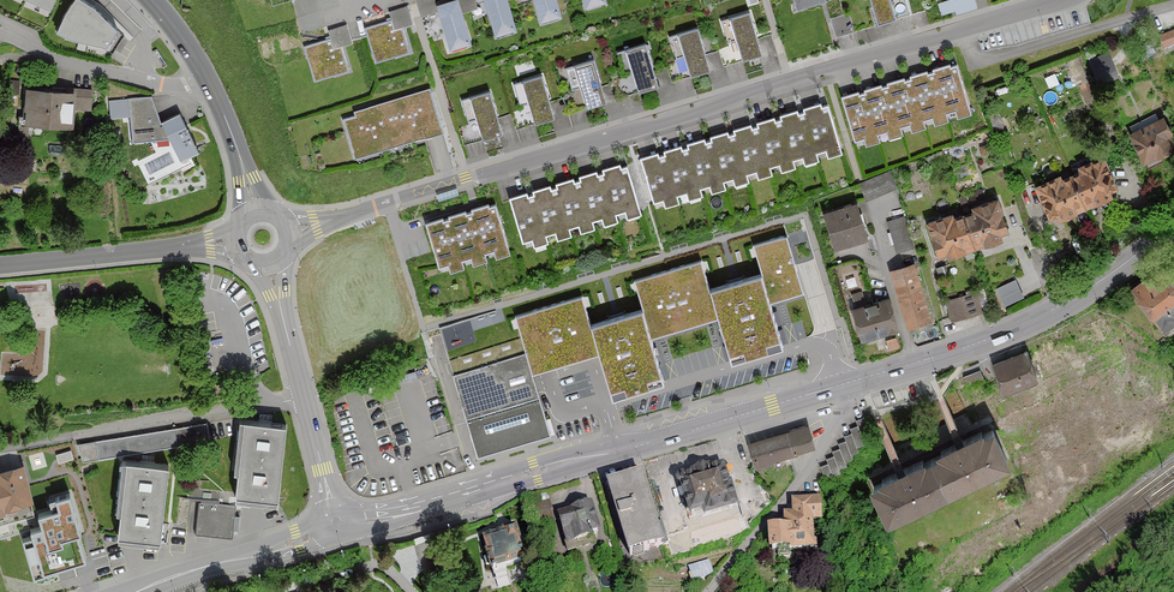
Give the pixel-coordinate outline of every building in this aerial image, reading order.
[(87,0),(74,0),(65,14),(59,27),(75,34),(106,42),(115,26),(94,3),(87,0)] [(449,47),(471,41),(459,0),(440,0),(435,1),(435,0),(416,0),(427,37),(445,32),(449,47)] [(495,33),(516,27),(508,0),(465,0),(472,24),(490,18),(495,33)] [(540,19),(562,13),(558,0),(515,0),(518,10),(536,4),(540,19)] [(797,15),(827,6),(825,0),(792,0),(797,15)] [(875,25),(893,20),(887,0),(868,0),(875,25)] [(974,0),(948,0),(939,3),(942,12),(956,8),(957,12),(976,6),(974,0)] [(366,28),(377,62),(413,51),(405,26),(414,24),(408,5),(390,11),(393,19),(366,28)] [(742,62),(762,56),(749,15),(722,24),(728,43),(735,40),(742,62)] [(855,36),(850,18),(829,25),(834,42),(855,36)] [(304,46),(315,80),(351,69),(343,45),(352,42),(346,23),(328,29),(331,37),(304,46)] [(690,78),(710,72),(697,31),(669,40),(675,59),(683,56),(690,78)] [(1159,37),(1165,52),(1173,49),(1173,31),(1159,37)] [(636,93),(656,86),(643,45),(616,54),(622,73),(629,71),(636,93)] [(1108,54),(1086,63),(1094,81),(1116,72),(1108,54)] [(586,108),(606,102),(592,61),(565,70),(571,89),(578,87),(586,108)] [(959,112),(971,109),(957,64),(951,66),(950,63),(935,67),(936,70),(928,73),(927,70),(912,74),(913,78),(904,80),(903,77),(889,81),(890,85),(881,87),(880,84),(866,88),(867,92),(858,94),(857,91),(842,95),(855,136),(864,133),(866,140),(878,137),(876,129),(887,126),(889,134),(901,130),(899,122),(910,119),(912,126),(924,123),(922,116),(933,112),(936,119),(948,116),(945,108),(957,105),(959,112)] [(533,126),(554,119),(540,78),(513,87),(519,106),(526,104),(533,126)] [(431,90),(353,114),(354,120),(341,124),(353,162),(444,134),(431,90)] [(71,94),(24,91),(22,126),(69,130),(71,94)] [(481,142),(501,135),(488,94),(461,103),(467,122),(474,120),(481,142)] [(151,96),(129,99),(133,141),(171,138),(181,158),(198,149),(179,112),(161,121),(151,96)] [(841,149),(828,104),(821,106),(820,103),(805,107),(806,110),(798,113),(797,110),(782,114),(783,118),(774,120),(773,117),(758,121),(760,125),(751,127),(750,124),(735,128),(736,132),(728,135),(727,131),(712,135),(713,139),(705,142),(704,138),(689,142),(690,146),(681,149),(680,145),(665,150),(667,153),(658,156),(657,152),(642,157),(654,198),(664,195),(666,202),(678,198),(676,191),(687,187),(689,195),(701,191),(699,184),(710,180),(712,188),(724,184),(722,177),(734,173),(736,180),(748,177),(745,170),(757,166),(759,174),(771,170),(769,162),(780,159),(782,167),(794,163),(792,155),(803,152),(805,160),(818,156),(815,148),(827,145),(829,152),(841,149)] [(1133,137),(1148,167),(1173,153),(1168,142),(1173,138),(1173,132),(1167,119),(1133,137)] [(1084,175),(1076,178),(1091,209),(1119,196),(1103,162),(1083,172),(1084,175)] [(628,214),(640,210),(626,165),(620,167),(619,164),(604,168),(605,172),(597,174),(596,171),(581,175),(582,179),(573,181),(572,178),(558,182),(559,186),(550,188),(549,185),(535,190),(536,193),(527,196),(526,192),(511,196),(524,237),(533,234),(535,242),(547,238),(545,231),(556,227),(558,235),(570,231),(568,224),(579,220),(581,228),(593,224),(591,217),(602,214),(605,220),(617,217),(614,210),(626,206),(628,214)] [(860,181),(867,198),(899,185),(892,168),(860,181)] [(1091,209),(1076,178),(1068,182),(1066,177),(1041,189),(1058,225),(1091,209)] [(457,187),(437,193),(438,199),(459,193),(457,187)] [(444,216),(426,222),(439,266),(448,263),(450,270),(465,266),(463,257),(471,255),(473,263),(487,259),(485,250),(494,248),(497,256),(510,252),(496,205),(490,207),(489,203),(472,208),(474,212),(467,214),(466,210),(449,215),(450,219),(445,220),(444,216)] [(861,204),(826,213),(836,253),(871,244),(861,204)] [(976,217),(968,219),(978,252),(1014,241),(1002,204),(975,212),(976,217)] [(978,252),(968,219),(960,221),(958,216),(930,224),(941,262),(978,252)] [(903,220),(889,224),(898,253),(912,249),(903,220)] [(760,271),(768,299),(803,289),(786,233),(752,243),(760,271)] [(633,278),(641,306),(649,333),(719,313),(711,286),(702,258),(633,278)] [(918,266),(893,272),(907,331),(932,325),(918,266)] [(711,286),(719,313),(732,357),(781,342),(768,299),(760,271),(711,286)] [(1137,294),(1159,321),(1173,309),(1173,283),(1165,271),(1137,294)] [(1017,278),(997,287),(1005,305),(1026,296),(1017,278)] [(890,288),(853,298),(864,342),(901,333),(890,288)] [(977,291),(945,300),(952,322),(983,312),(977,291)] [(532,372),(599,352),(590,321),(582,294),(515,314),(526,353),(532,372)] [(590,321),(599,352),(612,395),(663,380),(649,333),(641,306),(590,321)] [(1023,340),(992,355),(1006,384),(1037,370),(1023,340)] [(526,353),(455,374),(479,454),(550,433),(532,372),(526,353)] [(286,423),(244,418),(236,493),(278,498),(286,423)] [(773,464),(817,452),(809,420),(749,436),(759,474),(774,470),(773,464)] [(871,436),(865,420),(858,423),(861,430),(854,433),(855,437),(847,440),(849,445),(841,448),(843,452),(836,455),(838,459),(830,462),(832,468),(822,471),(828,486),(835,483),(832,477),(839,474),(838,470),(845,468),(843,463),(850,461),(849,457),(857,453),(856,449),(864,446),(862,439),(871,436)] [(207,423),(78,444),(83,460),(209,440),(207,423)] [(999,436),(938,464),(955,499),(1016,471),(999,436)] [(723,459),(682,471),(686,482),(680,483),(692,523),(738,509),(723,459)] [(167,465),(123,460),(118,509),(122,510),(120,532),(159,536),(167,465)] [(955,499),(938,464),(877,493),(893,528),(955,499)] [(3,511),(1,506),(31,498),(22,466),(0,471),(0,511),(3,511)] [(643,467),(607,478),(629,553),(666,542),(643,467)] [(80,530),(70,493),(57,497),(59,507),(39,513),(42,526),(32,528),(34,536),(23,539),(33,575),(44,572),(43,568),(85,557),(78,531),(80,530)] [(558,510),(569,547),(596,539),(592,527),(599,526),(591,500),(558,510)] [(549,503),(532,509),(536,523),(553,517),(549,503)] [(823,504),(794,505),(795,517),(786,518),(787,529),(795,528),(795,532),(772,533),(772,558),(817,557),(816,529),(824,529),(823,504)] [(238,508),(200,505),(197,535),(235,538),(238,508)] [(485,551),(491,571),(525,561),(514,527),(482,537),(486,551),(485,551)] [(693,576),(714,571),(711,558),(690,563),(693,576)]
